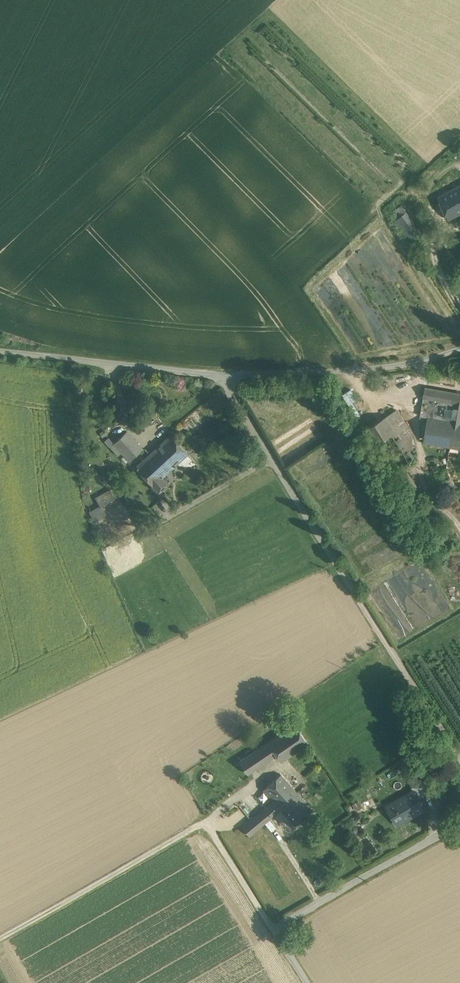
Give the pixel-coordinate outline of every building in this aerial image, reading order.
[(439,197),(449,219),(459,213),(459,186),(439,197)] [(421,233),(403,206),(390,216),(409,241),(421,233)] [(421,233),(409,241),(414,248),(425,239),(421,233)] [(425,387),(420,416),(457,421),(459,422),(459,393),(425,387)] [(396,410),(365,429),(392,472),(391,473),(405,496),(418,487),(404,465),(415,458),(410,450),(413,448),(412,435),(396,410)] [(457,421),(428,417),(424,442),(453,447),(457,421)] [(143,449),(127,431),(118,439),(133,456),(134,457),(143,449)] [(170,435),(135,468),(159,493),(166,486),(163,482),(163,481),(164,480),(163,479),(163,478),(162,477),(177,463),(178,464),(180,464),(182,464),(184,466),(191,459),(187,454),(170,435)] [(133,456),(118,439),(113,443),(122,452),(129,460),(133,456)] [(122,452),(113,443),(110,446),(118,455),(122,452)] [(446,469),(428,478),(436,493),(437,493),(455,484),(446,469)] [(110,490),(96,498),(100,506),(114,498),(110,490)] [(132,490),(125,497),(129,501),(136,494),(132,490)] [(100,506),(91,511),(96,521),(105,515),(100,506)] [(294,723),(239,761),(247,773),(276,754),(281,761),(287,757),(308,743),(294,723)] [(273,801),(242,827),(249,835),(278,811),(277,810),(279,808),(279,807),(296,791),(287,781),(280,773),(262,789),(273,801)] [(428,778),(423,781),(429,792),(434,789),(428,778)] [(365,785),(373,797),(380,792),(372,780),(365,785)] [(429,792),(423,781),(416,784),(423,796),(429,792)] [(423,796),(416,784),(411,787),(413,790),(418,799),(423,796)] [(413,790),(387,805),(398,824),(406,820),(406,819),(424,809),(418,799),(413,790)] [(296,791),(279,807),(279,808),(295,825),(312,809),(296,792),(296,791)]
